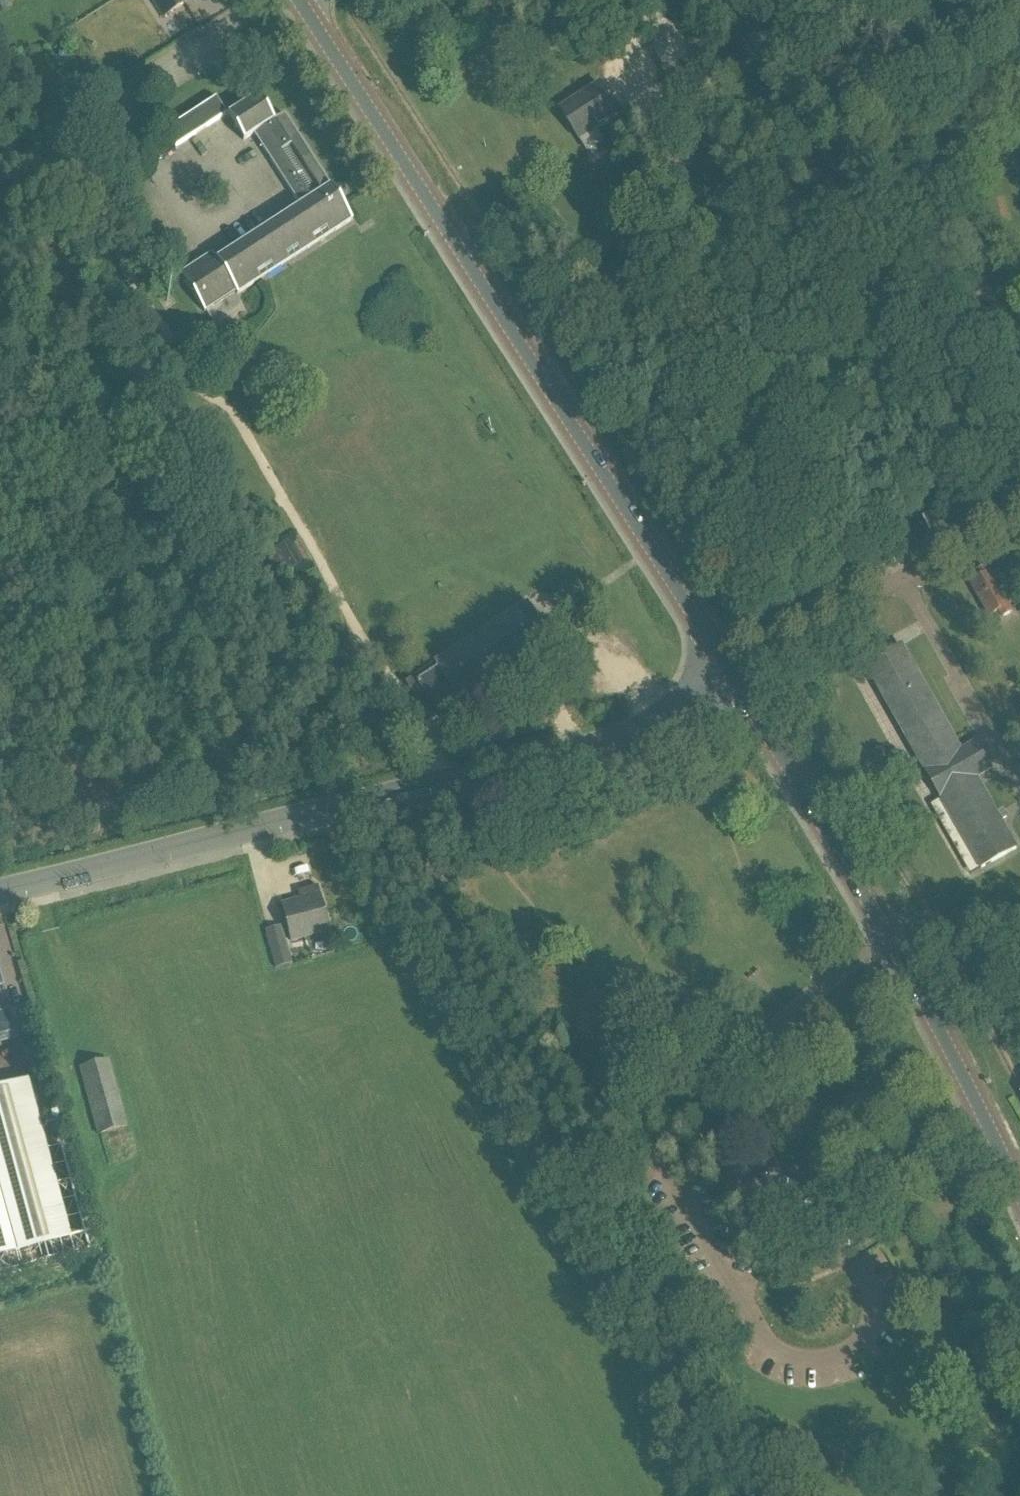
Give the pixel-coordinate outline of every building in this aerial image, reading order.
[(163,17),(186,2),(185,0),(152,0),(163,17)] [(599,85),(561,110),(581,141),(582,140),(590,152),(603,143),(597,132),(620,117),(627,112),(618,98),(611,103),(599,85)] [(211,253),(179,274),(204,313),(235,292),(236,295),(351,220),(283,115),(273,122),(256,95),(225,115),(243,141),(253,135),(299,205),(215,260),(211,253)] [(225,116),(223,112),(213,98),(163,130),(175,149),(225,116)] [(980,579),(972,584),(990,616),(999,611),(1002,618),(1012,612),(1008,606),(1011,604),(992,572),(990,574),(986,567),(977,573),(980,579)] [(428,670),(408,684),(432,721),(453,708),(457,714),(466,708),(462,702),(552,644),(553,644),(554,643),(553,641),(553,642),(530,606),(529,604),(527,605),(528,606),(438,664),(434,658),(424,664),(428,670)] [(902,646),(867,666),(981,868),(1016,848),(1001,820),(1006,817),(1002,810),(997,813),(977,778),(992,770),(977,742),(961,750),(902,646)] [(304,898),(280,905),(290,941),(328,931),(317,888),(302,892),(304,898)] [(281,927),(264,931),(274,969),(290,965),(281,927)] [(36,1038),(27,1008),(2,1014),(1,1010),(0,1010),(0,1048),(36,1038)] [(108,1061),(79,1068),(97,1134),(126,1127),(108,1061)] [(0,1089),(0,1258),(70,1239),(26,1082),(0,1089)]
